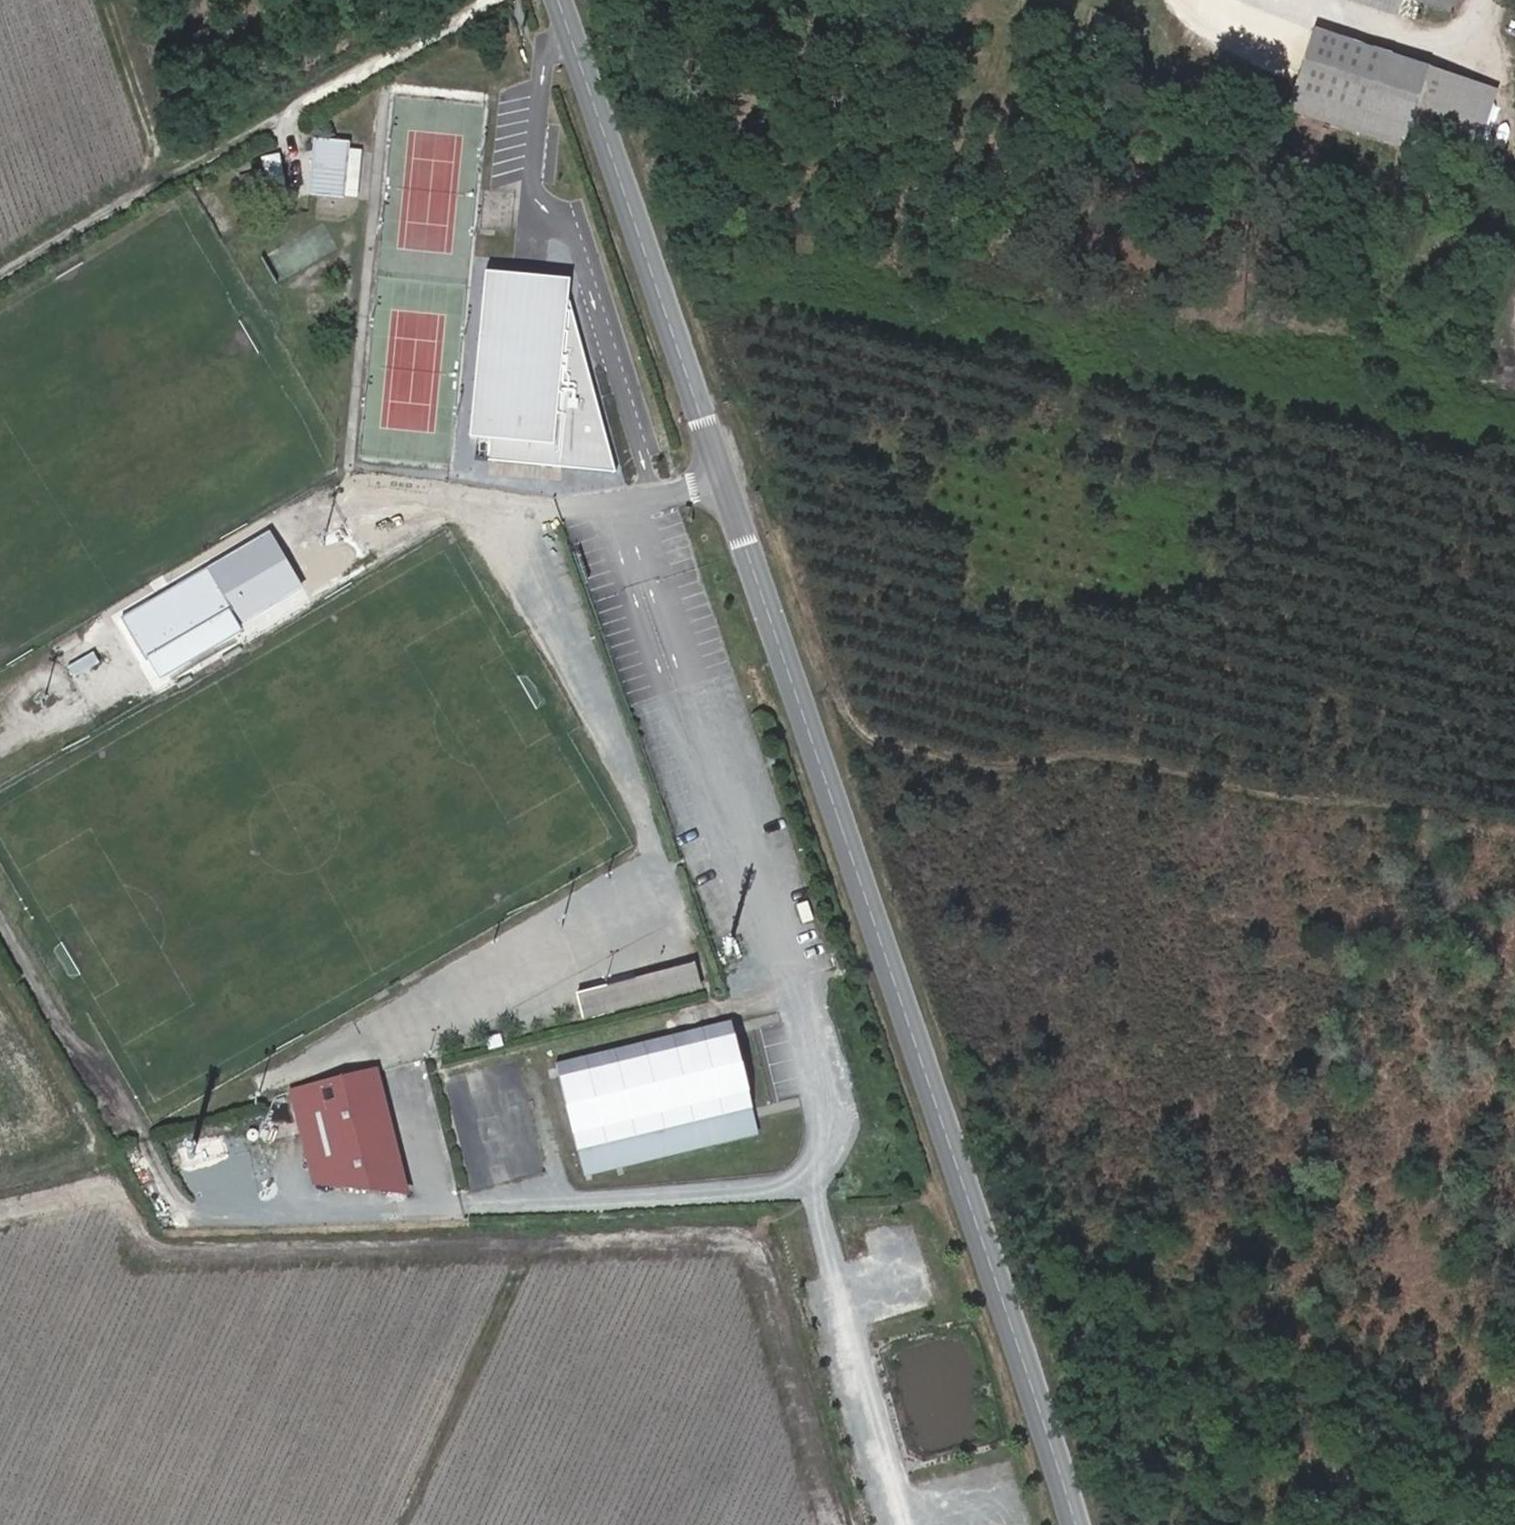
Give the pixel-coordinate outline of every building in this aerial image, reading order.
[(1397,120),(1418,60),(1303,23),(1283,83),(1397,120)] [(1418,60),(1397,120),(1465,142),(1484,81),(1418,60)] [(1391,139),(1397,120),(1283,83),(1277,100),(1391,139)] [(348,139),(315,137),(311,193),(357,197),(361,149),(347,148),(348,139)] [(282,153),(269,155),(271,182),(284,181),(282,153)] [(264,250),(275,277),(335,253),(324,226),(264,250)] [(618,473),(570,297),(571,280),(487,272),(472,437),(478,438),(476,460),(618,473)] [(302,588),(273,533),(124,614),(157,675),(239,630),(236,624),(302,588)] [(638,1006),(697,990),(690,966),(632,981),(638,1006)] [(579,1021),(638,1006),(632,981),(573,997),(579,1021)] [(732,1021),(557,1064),(584,1177),(717,1144),(711,1118),(753,1107),(732,1021)] [(376,1069),(309,1086),(335,1184),(408,1190),(376,1069)] [(309,1086),(290,1091),(314,1182),(335,1184),(309,1086)] [(753,1107),(711,1118),(717,1144),(760,1133),(753,1107)] [(226,1137),(174,1149),(179,1167),(231,1155),(226,1137)]
